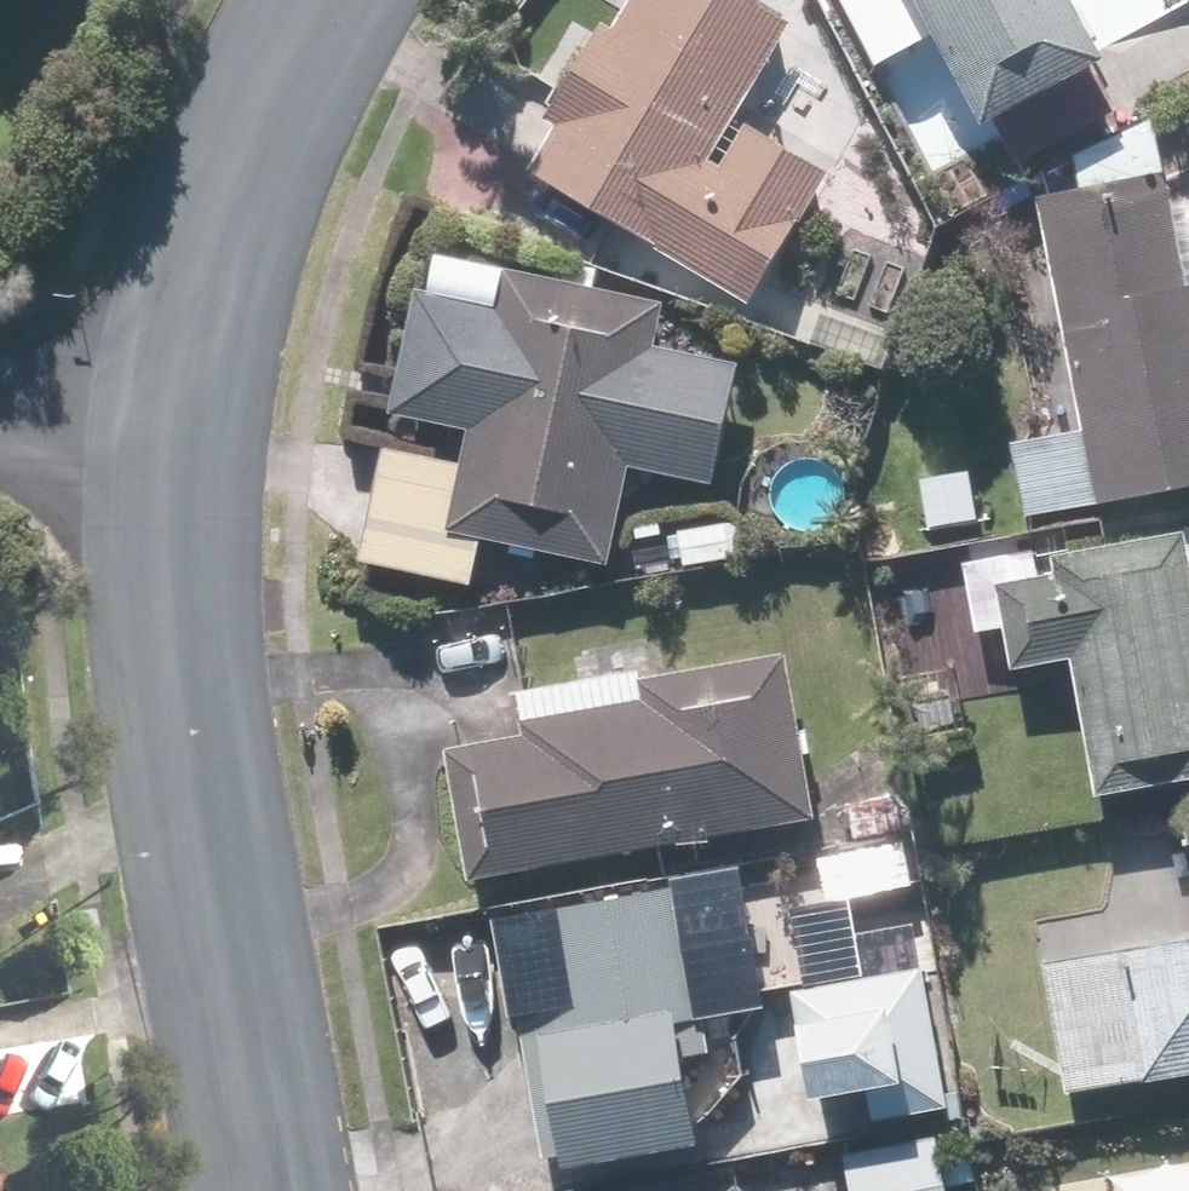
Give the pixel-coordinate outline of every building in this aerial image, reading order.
[(758,295),(832,167),(739,114),(793,19),(760,0),(632,0),(536,169),(758,295)] [(879,63),(946,25),(998,116),(1116,48),(1089,0),(843,0),(879,63)] [(1042,194),(1104,502),(1188,485),(1188,165),(1167,169),(1158,128),(1077,144),(1085,186),(1042,194)] [(487,534),(614,558),(632,464),(722,481),(745,361),(655,343),(664,295),(497,263),(459,463),(394,450),(374,558),(478,578),(487,534)] [(1056,547),(1061,572),(999,584),(1015,668),(1077,656),(1103,789),(1188,772),(1188,521),(1056,547)] [(519,615),(429,628),(442,720),(532,707),(519,615)] [(819,811),(789,644),(642,670),(646,694),(534,714),(536,727),(450,742),(474,873),(819,811)] [(1101,845),(1113,910),(1034,925),(1065,1093),(1188,1070),(1188,829),(1101,845)] [(688,883),(550,906),(568,1017),(549,1020),(570,1152),(700,1131),(680,1006),(708,1001),(688,883)] [(934,1002),(833,1013),(845,1120),(946,1109),(934,1002)] [(844,1150),(851,1190),(951,1190),(941,1134),(844,1150)] [(1151,1170),(1154,1190),(1188,1190),(1188,1165),(1151,1170)] [(739,1178),(725,1190),(752,1190),(739,1178)]
